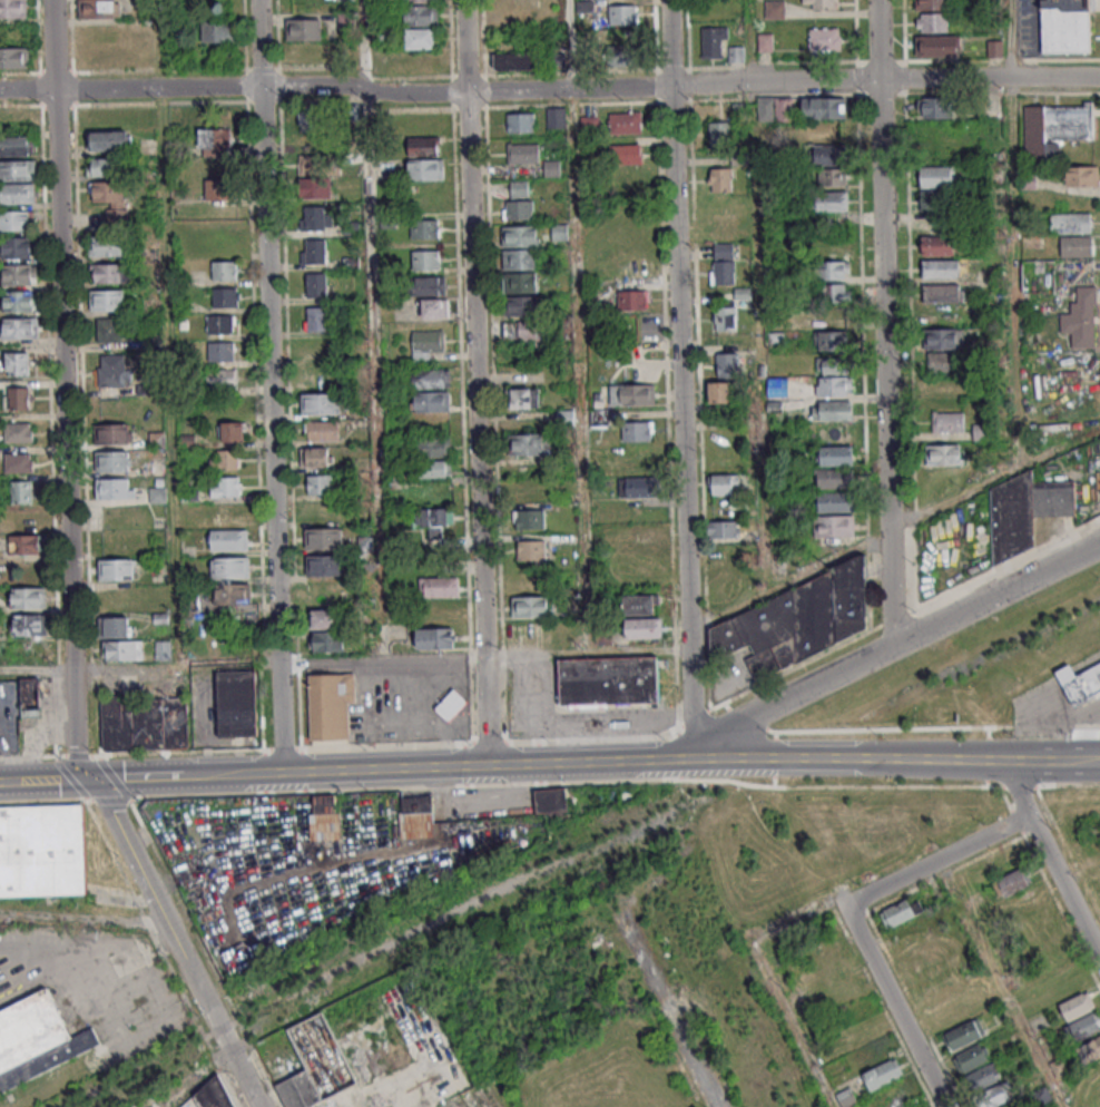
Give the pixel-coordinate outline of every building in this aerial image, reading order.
[(27,18),(27,0),(0,0),(0,18),(27,18)] [(120,0),(79,0),(79,18),(120,18),(120,0)] [(784,0),(768,0),(765,0),(765,18),(784,18),(784,0)] [(839,0),(803,0),(803,9),(839,9),(839,0)] [(950,9),(950,0),(915,0),(915,10),(950,9)] [(1041,53),(1040,0),(1047,0),(1087,0),(1088,52),(1041,53)] [(536,21),(536,3),(494,3),(494,21),(536,21)] [(609,5),(609,24),(639,24),(639,5),(609,5)] [(404,8),(431,7),(432,27),(405,28),(404,8)] [(916,13),(916,32),(949,32),(949,13),(916,13)] [(287,39),(321,39),(321,19),(287,19),(287,39)] [(234,21),(201,21),(201,42),(234,42),(234,21)] [(701,58),(726,58),(726,27),(701,27),(701,58)] [(808,30),(837,30),(837,37),(839,37),(839,51),(831,51),(831,50),(808,50),(808,30)] [(405,32),(432,31),(432,51),(405,52),(405,32)] [(759,51),(773,51),(773,33),(759,33),(759,51)] [(914,38),(955,38),(955,58),(914,59),(914,38)] [(1003,41),(988,41),(988,56),(1003,56),(1003,41)] [(610,64),(637,64),(637,46),(610,46),(610,64)] [(29,67),(29,47),(0,47),(0,67),(29,67)] [(730,62),(744,62),(744,47),(730,47),(730,62)] [(535,70),(534,53),(494,54),(494,71),(535,70)] [(793,96),(758,96),(758,121),(793,121),(793,96)] [(803,118),(846,118),(846,97),(803,97),(803,118)] [(952,97),(918,97),(918,118),(952,118),(952,97)] [(1059,159),(1058,140),(1094,140),(1094,104),(1023,105),(1024,159),(1059,159)] [(326,106),(299,106),(299,131),(326,131),(326,106)] [(566,107),(547,107),(547,127),(566,127),(566,107)] [(608,112),(608,133),(641,133),(641,112),(608,112)] [(534,132),(534,113),(505,113),(505,132),(534,132)] [(596,116),(581,118),(583,130),(597,128),(596,116)] [(708,121),(708,146),(732,146),(732,121),(708,121)] [(231,129),(198,129),(198,148),(231,148),(231,129)] [(131,130),(91,130),(91,150),(131,150),(131,130)] [(33,156),(33,136),(0,136),(0,156),(33,156)] [(409,136),(409,156),(438,156),(438,136),(409,136)] [(610,163),(643,163),(643,144),(610,144),(610,163)] [(505,146),(537,145),(538,165),(507,165),(505,146)] [(812,147),(844,146),(844,165),(812,166),(812,147)] [(323,174),(323,155),(299,155),(299,174),(323,174)] [(115,175),(114,158),(90,158),(91,176),(115,175)] [(444,180),(443,159),(408,159),(409,180),(444,180)] [(0,160),(0,180),(35,180),(35,160),(0,160)] [(1065,185),(1098,185),(1098,166),(1065,166),(1065,185)] [(732,192),(732,168),(709,168),(709,192),(732,192)] [(818,168),(818,185),(847,185),(847,168),(818,168)] [(920,169),(950,168),(950,189),(920,189),(920,169)] [(330,178),(301,178),(301,197),(330,197),(330,178)] [(205,199),(234,199),(234,179),(205,179),(205,199)] [(124,181),(93,181),(93,202),(108,202),(108,222),(124,222),(124,181)] [(507,181),(507,219),(532,219),(532,181),(507,181)] [(35,183),(1,183),(1,204),(35,204),(35,183)] [(920,192),(950,192),(950,212),(920,212),(920,192)] [(814,194),(845,194),(846,212),(814,213),(814,194)] [(303,208),(323,207),(324,233),(299,233),(299,221),(303,221),(303,208)] [(33,230),(33,211),(0,211),(0,230),(33,230)] [(1091,256),(1091,213),(1051,213),(1051,234),(1060,234),(1060,256),(1091,256)] [(411,219),(411,238),(440,238),(440,219),(411,219)] [(500,228),(534,227),(536,248),(501,248),(500,228)] [(90,256),(126,256),(126,236),(90,236),(90,256)] [(2,237),(2,257),(32,257),(32,237),(2,237)] [(849,237),(815,237),(815,256),(849,256),(849,237)] [(921,238),(953,238),(953,257),(921,257),(921,238)] [(304,241),(324,241),(325,265),(301,266),(301,253),(304,253),(304,241)] [(712,284),(735,284),(735,243),(712,243),(712,284)] [(440,250),(413,250),(413,269),(440,269),(440,250)] [(501,252),(534,251),(534,272),(502,272),(501,252)] [(213,280),(237,280),(237,260),(213,260),(213,280)] [(851,279),(851,261),(819,261),(819,279),(851,279)] [(922,262),(957,261),(957,280),(922,281),(922,262)] [(37,263),(3,263),(3,284),(37,284),(37,263)] [(131,283),(131,263),(94,263),(94,283),(131,283)] [(305,274),(325,274),(325,298),(305,300),(305,274)] [(502,275),(534,274),(536,295),(502,295),(502,275)] [(446,277),(411,277),(411,294),(446,294),(446,277)] [(819,284),(819,303),(848,303),(848,284),(819,284)] [(922,286),(957,285),(959,304),(922,305),(922,286)] [(1072,348),(1097,348),(1097,286),(1073,286),(1073,312),(1060,313),(1060,334),(1072,334),(1072,348)] [(239,287),(213,287),(213,306),(239,306),(239,287)] [(124,289),(91,289),(91,310),(124,310),(124,289)] [(647,289),(618,289),(618,309),(647,309),(647,289)] [(4,290),(4,311),(33,311),(33,290),(4,290)] [(503,298),(536,297),(537,319),(503,320),(503,298)] [(423,317),(449,317),(449,299),(423,299),(423,317)] [(715,305),(715,330),(737,330),(737,305),(715,305)] [(817,307),(817,325),(849,325),(849,307),(817,307)] [(306,308),(326,308),(327,333),(303,333),(302,321),(306,321),(306,308)] [(207,333),(235,333),(235,314),(207,314),(207,333)] [(38,317),(3,317),(3,338),(38,338),(38,317)] [(98,341),(120,341),(120,317),(98,317),(98,341)] [(550,322),(504,322),(504,344),(550,344),(550,322)] [(924,329),(924,348),(957,348),(957,329),(924,329)] [(411,332),(442,331),(442,352),(411,353),(411,332)] [(848,350),(848,331),(816,331),(816,350),(848,350)] [(235,341),(208,341),(208,360),(235,360),(235,341)] [(8,374),(29,374),(29,352),(8,352),(8,374)] [(716,376),(739,376),(739,352),(716,352),(716,376)] [(929,372),(959,372),(959,352),(929,352),(929,372)] [(99,355),(99,386),(128,386),(128,355),(99,355)] [(853,358),(818,358),(818,395),(853,395),(853,358)] [(206,387),(236,387),(236,369),(206,369),(206,387)] [(413,369),(413,388),(449,388),(449,369),(413,369)] [(788,377),(768,377),(768,396),(788,396),(788,377)] [(708,402),(732,402),(732,381),(708,381),(708,402)] [(610,384),(610,404),(655,404),(655,384),(610,384)] [(30,409),(30,386),(8,386),(8,409),(30,409)] [(539,408),(539,388),(511,388),(511,408),(539,408)] [(449,411),(449,392),(412,392),(412,411),(449,411)] [(302,393),(302,414),(339,414),(339,393),(302,393)] [(817,403),(851,403),(851,422),(818,423),(818,421),(811,421),(811,408),(817,408),(817,403)] [(608,408),(590,409),(591,429),(609,429),(608,408)] [(557,422),(573,422),(573,411),(557,411),(557,422)] [(932,412),(932,431),(964,431),(964,412),(932,412)] [(32,422),(5,422),(5,442),(32,442),(32,422)] [(243,422),(222,422),(222,442),(243,442),(243,422)] [(306,423),(337,422),(337,442),(306,443),(306,423)] [(652,441),(652,422),(622,422),(622,441),(652,441)] [(101,443),(131,443),(131,424),(101,424),(101,443)] [(508,455),(550,455),(550,433),(508,433),(508,455)] [(450,456),(450,438),(418,438),(418,456),(450,456)] [(963,444),(926,444),(926,464),(963,464),(963,444)] [(814,449),(852,448),(852,468),(816,468),(816,460),(814,460),(814,449)] [(239,450),(213,450),(213,469),(239,469),(239,450)] [(299,450),(327,450),(327,470),(299,470),(299,450)] [(100,451),(100,471),(130,471),(130,451),(100,451)] [(32,452),(5,452),(5,472),(32,472),(32,452)] [(452,477),(452,460),(418,461),(418,477),(452,477)] [(990,490),(1031,469),(1031,483),(1074,482),(1074,519),(1032,520),(1033,548),(992,569),(990,490)] [(814,471),(852,470),(852,490),(817,490),(816,483),(814,483),(814,471)] [(332,494),(332,474),(308,474),(308,494),(332,494)] [(711,495),(732,495),(732,474),(711,474),(711,495)] [(212,496),(240,496),(240,477),(212,477),(212,496)] [(620,497),(656,497),(656,477),(620,477),(620,497)] [(129,478),(96,478),(96,498),(129,498),(129,478)] [(150,486),(150,503),(165,503),(165,478),(157,478),(157,486),(150,486)] [(34,502),(34,480),(12,480),(12,502),(34,502)] [(514,500),(535,500),(535,481),(514,481),(514,500)] [(815,494),(852,494),(853,513),(817,513),(817,507),(815,507),(815,494)] [(248,502),(212,502),(212,523),(248,523),(248,502)] [(43,507),(12,507),(12,527),(43,527),(43,507)] [(415,528),(429,528),(429,536),(441,536),(441,527),(453,527),(453,508),(415,508),(415,528)] [(544,509),(516,509),(516,528),(544,528),(544,509)] [(812,518),(853,517),(853,537),(813,538),(812,518)] [(707,537),(739,537),(739,521),(707,521),(707,537)] [(660,543),(660,523),(628,523),(628,543),(660,543)] [(306,528),(306,548),(342,548),(342,528),(306,528)] [(210,530),(210,550),(247,550),(247,530),(210,530)] [(11,554),(40,554),(40,535),(11,535),(11,554)] [(545,539),(518,539),(518,563),(545,563),(545,539)] [(307,555),(307,576),(342,576),(342,555),(307,555)] [(709,629),(857,555),(863,555),(865,629),(842,641),(758,680),(748,658),(758,653),(754,644),(745,645),(713,660),(709,629)] [(249,557),(212,557),(212,577),(249,577),(249,557)] [(136,559),(100,559),(100,580),(136,580),(136,559)] [(458,596),(458,577),(420,577),(420,596),(458,596)] [(251,605),(251,584),(215,584),(215,605),(251,605)] [(45,588),(11,588),(11,608),(45,608),(45,588)] [(623,594),(623,614),(660,614),(660,594),(623,594)] [(548,617),(548,596),(512,596),(512,617),(548,617)] [(313,651),(345,651),(345,629),(338,629),(338,609),(313,609),(313,651)] [(47,614),(13,614),(13,634),(47,634),(47,614)] [(131,637),(131,616),(103,616),(103,637),(131,637)] [(625,618),(625,638),(662,638),(662,618),(625,618)] [(416,627),(416,649),(455,649),(455,627),(416,627)] [(143,660),(143,640),(104,640),(104,660),(143,660)] [(156,659),(172,659),(172,640),(156,640),(156,659)] [(658,656),(558,657),(559,708),(658,707),(658,656)] [(1072,707),(1099,695),(1099,663),(1075,674),(1071,665),(1056,671),(1072,707)] [(218,737),(256,737),(256,670),(217,670),(218,737)] [(309,740),(349,740),(349,703),(355,703),(355,673),(308,674),(309,740)] [(41,678),(21,678),(21,717),(41,717),(41,678)] [(434,708),(447,721),(467,702),(454,689),(434,708)] [(188,697),(102,697),(102,750),(188,750),(188,697)] [(401,813),(432,813),(432,792),(401,792),(401,813)] [(315,813),(335,813),(335,796),(315,796),(315,813)] [(89,892),(87,809),(0,812),(0,895),(89,892)] [(994,880),(1023,866),(1031,883),(1003,898),(994,880)] [(882,911),(910,898),(919,914),(890,929),(882,911)] [(101,1046),(93,1027),(71,1037),(50,989),(0,1011),(0,1090),(101,1046)] [(1061,1003),(1086,991),(1094,1009),(1070,1021),(1061,1003)] [(1096,1011),(1099,1020),(1099,1031),(1070,1045),(1062,1028),(1096,1011)] [(944,1033),(976,1018),(984,1036),(955,1049),(953,1044),(950,1045),(944,1033)] [(1077,1048),(1099,1036),(1099,1058),(1086,1065),(1077,1048)] [(954,1056),(982,1041),(991,1059),(963,1074),(954,1056)] [(871,1092),(905,1073),(895,1056),(862,1074),(871,1092)] [(1049,1063),(1057,1077),(1070,1070),(1062,1056),(1049,1063)] [(964,1074),(971,1092),(1001,1081),(995,1063),(964,1074)] [(305,1070),(275,1088),(286,1106),(312,1106),(324,1100),(305,1070)] [(225,1078),(192,1091),(199,1106),(236,1106),(225,1078)] [(981,1106),(993,1106),(1013,1099),(1005,1082),(976,1095),(981,1106)] [(1054,1105),(1047,1086),(1034,1091),(1040,1106),(1048,1106),(1054,1105)] [(842,1106),(851,1106),(859,1103),(851,1087),(836,1093),(842,1106)] [(918,1099),(899,1106),(921,1106),(918,1099)]
